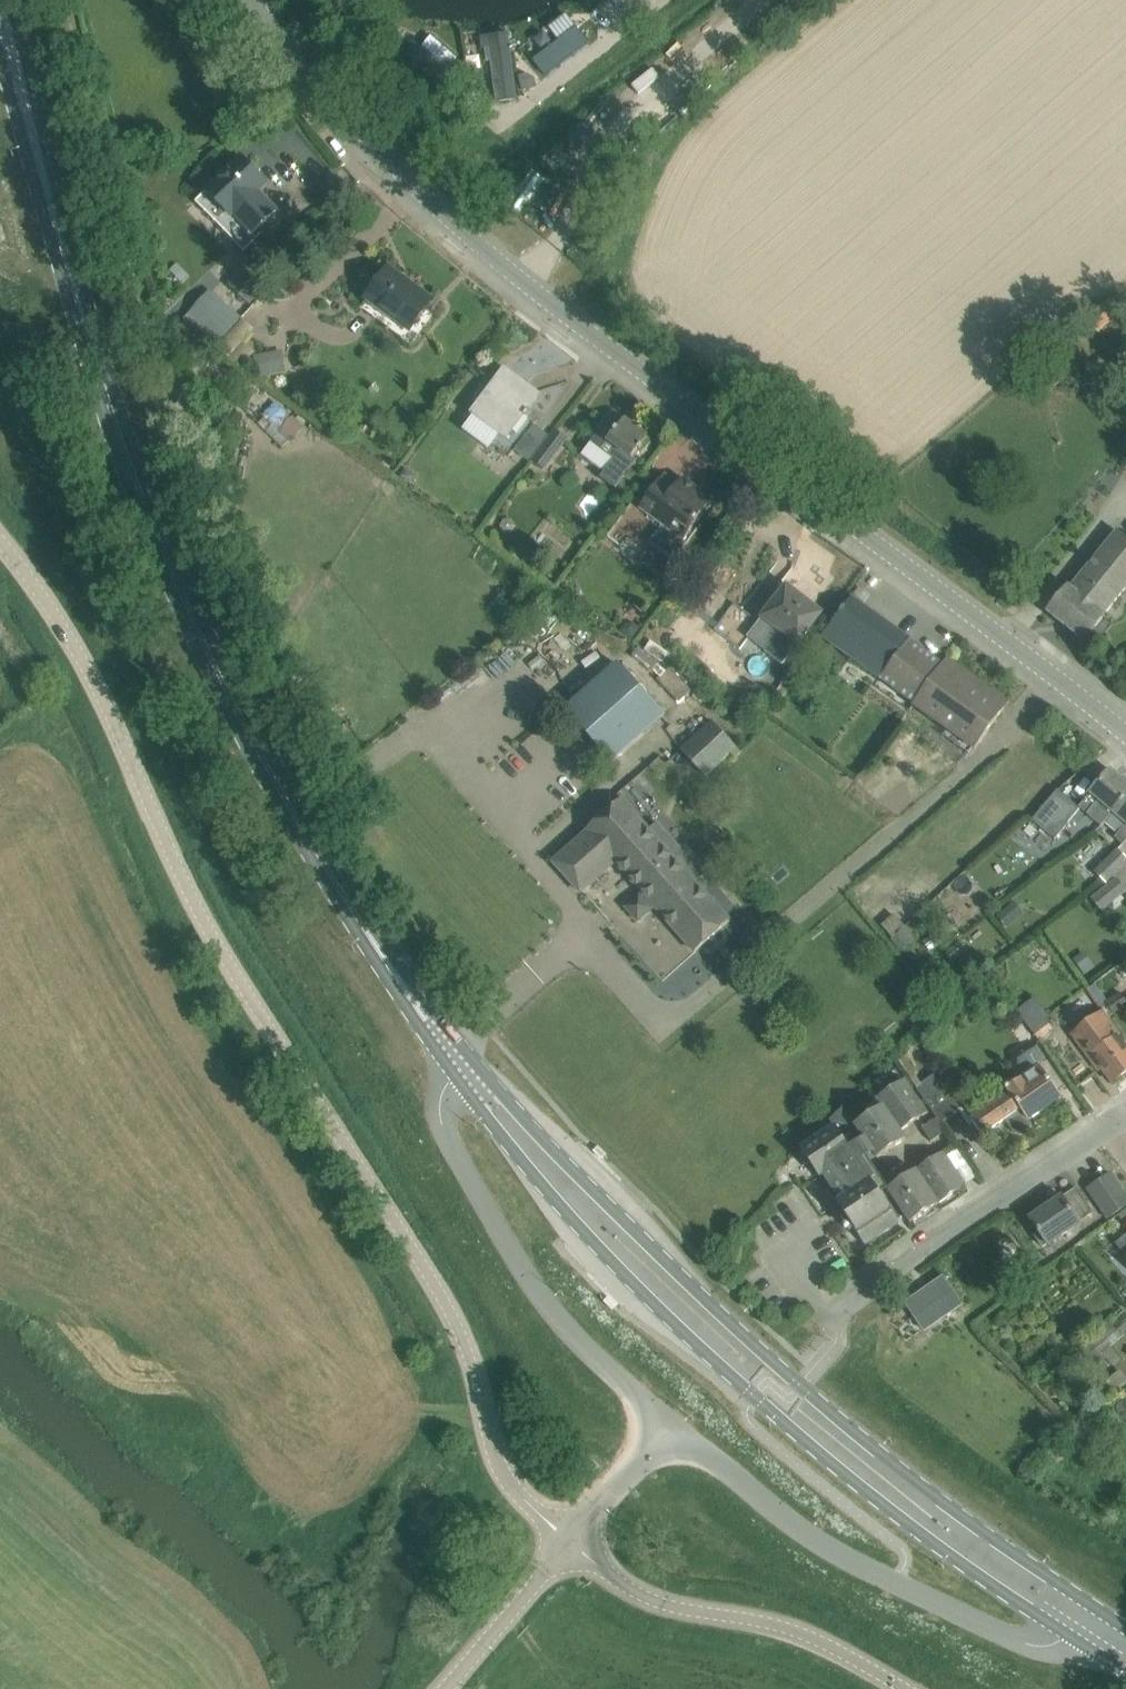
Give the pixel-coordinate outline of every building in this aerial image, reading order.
[(578,24),(534,59),(547,75),(590,39),(578,24)] [(235,213),(254,233),(276,211),(257,191),(266,182),(262,177),(260,169),(254,163),(246,161),(241,156),(207,190),(231,216),(235,213)] [(390,268),(368,298),(411,330),(433,300),(390,268)] [(183,320),(216,349),(243,318),(211,290),(183,320)] [(258,377),(281,373),(277,351),(253,355),(258,377)] [(505,369),(473,413),(507,438),(524,415),(527,417),(531,412),(528,410),(540,395),(505,369)] [(241,391),(250,401),(264,389),(254,378),(241,391)] [(293,418),(278,401),(276,404),(265,393),(248,409),(283,447),(284,447),(301,432),(307,426),(305,425),(296,415),(293,418)] [(615,413),(592,444),(615,461),(603,478),(617,489),(637,461),(634,458),(649,438),(615,413)] [(545,467),(553,457),(567,440),(555,431),(534,458),(545,467)] [(407,468),(401,477),(411,485),(417,476),(407,468)] [(641,508),(684,539),(712,501),(684,479),(679,485),(666,475),(641,508)] [(1071,588),(1068,586),(1048,611),(1084,641),(1125,589),(1125,537),(1118,530),(1071,588)] [(783,664),(799,644),(823,613),(787,586),(764,617),(760,621),(735,603),(715,630),(740,648),(748,637),(783,664)] [(677,621),(686,608),(674,598),(664,611),(677,621)] [(851,598),(836,619),(823,637),(882,680),(910,642),(911,641),(851,598)] [(618,618),(633,629),(644,614),(634,608),(625,609),(618,618)] [(652,639),(645,649),(663,662),(669,652),(652,639)] [(915,705),(944,666),(927,654),(910,642),(882,680),(899,693),(915,705)] [(915,705),(973,748),(975,749),(1008,703),(948,659),(944,666),(915,705)] [(614,762),(614,761),(665,716),(618,663),(567,709),(614,762)] [(325,722),(335,717),(328,704),(320,709),(319,709),(325,722)] [(737,746),(714,720),(683,748),(706,773),(737,746)] [(338,723),(328,728),(326,729),(332,741),(333,740),(344,735),(338,723)] [(1089,814),(1101,824),(1111,812),(1113,813),(1125,798),(1125,782),(1111,769),(1080,806),(1089,814)] [(1072,802),(1059,790),(1033,820),(1046,832),(1072,802)] [(1113,813),(1125,824),(1125,798),(1113,813)] [(588,829),(589,831),(555,862),(581,892),(616,861),(644,892),(627,907),(639,920),(656,906),(696,951),(730,921),(696,882),(704,875),(657,823),(650,830),(622,799),(588,829)] [(1125,844),(1125,824),(1116,836),(1125,844)] [(1125,863),(1125,856),(1118,848),(1096,871),(1107,882),(1125,863)] [(1092,898),(1102,909),(1125,888),(1125,887),(1116,876),(1092,898)] [(1006,927),(1024,913),(1015,902),(997,915),(1006,927)] [(906,926),(895,914),(883,925),(894,937),(906,926)] [(917,938),(906,926),(894,937),(905,949),(917,938)] [(693,954),(679,968),(658,946),(646,957),(683,996),(710,971),(693,954)] [(1084,950),(1072,958),(1085,976),(1097,968),(1084,950)] [(941,975),(931,963),(920,972),(930,983),(941,975)] [(1109,1015),(1125,1003),(1125,1000),(1120,991),(1107,1000),(1096,984),(1089,989),(1101,1005),(1102,1004),(1109,1015)] [(1103,1012),(1074,1033),(1100,1070),(1103,1068),(1114,1083),(1125,1074),(1125,1048),(1117,1036),(1119,1035),(1103,1012)] [(1048,1018),(1031,1029),(1039,1041),(1056,1030),(1048,1018)] [(996,1101),(971,1118),(982,1135),(1005,1119),(1013,1130),(1014,1131),(1016,1132),(1018,1133),(1021,1133),(1022,1133),(1024,1132),(1026,1131),(1027,1130),(1029,1128),(1030,1127),(1030,1124),(1031,1123),(1030,1122),(1030,1120),(1030,1118),(1062,1097),(1055,1086),(1063,1081),(1041,1050),(1025,1061),(1032,1071),(994,1098),(996,1101)] [(898,1059),(911,1077),(919,1071),(906,1054),(898,1059)] [(938,1071),(916,1086),(938,1118),(941,1122),(963,1108),(938,1071)] [(901,1130),(902,1130),(928,1112),(906,1078),(878,1097),(883,1104),(901,1130)] [(939,1204),(916,1170),(890,1188),(868,1156),(875,1152),(878,1156),(907,1137),(902,1130),(901,1130),(883,1104),(856,1122),(845,1106),(831,1120),(835,1126),(801,1148),(820,1177),(824,1174),(842,1200),(838,1202),(866,1244),(900,1221),(898,1219),(906,1214),(911,1222),(939,1204)] [(941,1122),(938,1118),(923,1128),(932,1142),(947,1131),(941,1122)] [(939,1204),(966,1185),(944,1152),(916,1170),(939,1204)] [(1113,1215),(1125,1206),(1125,1194),(1112,1174),(1089,1189),(1109,1218),(1113,1215)] [(1030,1218),(1036,1227),(1039,1232),(1035,1234),(1043,1246),(1047,1243),(1048,1245),(1080,1223),(1079,1222),(1093,1211),(1077,1187),(1063,1196),(1062,1196),(1030,1218)] [(1116,1243),(1125,1254),(1124,1256),(1125,1259),(1125,1235),(1116,1243)] [(927,1287),(952,1324),(981,1304),(956,1267),(927,1287)] [(1078,1346),(1093,1362),(1096,1366),(1106,1357),(1112,1365),(1121,1358),(1111,1347),(1124,1335),(1122,1334),(1125,1331),(1125,1312),(1122,1307),(1078,1346)] [(1113,1407),(1099,1419),(1114,1437),(1125,1427),(1125,1422),(1113,1407)]
